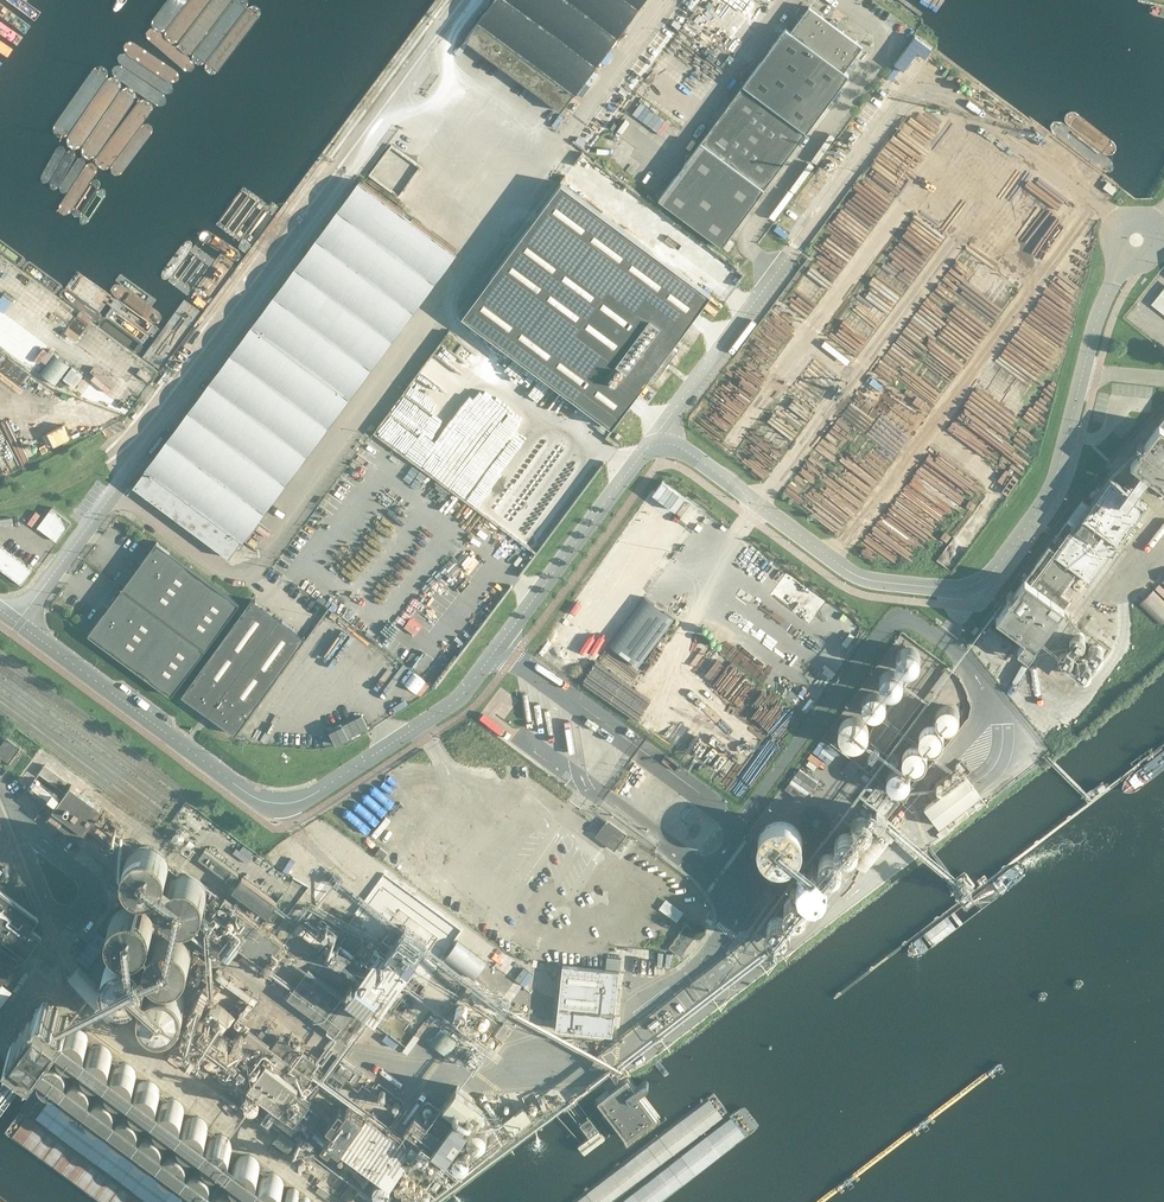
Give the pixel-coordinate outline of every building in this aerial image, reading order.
[(489,7),(478,21),(524,56),(511,73),(515,76),(519,79),(532,62),(574,93),(583,81),(605,52),(626,24),(643,0),(494,0),(489,7)] [(722,246),(846,79),(849,74),(844,70),(863,46),(836,26),(837,25),(837,22),(833,20),(830,20),(829,21),(809,6),(791,31),(786,27),(743,85),(702,140),(701,141),(658,198),(722,246)] [(504,67),(511,73),(524,56),(478,21),(465,39),(466,39),(470,42),(479,49),(488,56),(504,67)] [(699,67),(707,56),(677,35),(670,46),(699,67)] [(917,40),(903,59),(909,63),(923,44),(917,40)] [(902,59),(895,69),(899,72),(906,63),(902,59)] [(561,111),(562,110),(574,93),(566,87),(557,80),(549,74),(540,68),(532,62),(519,79),(528,85),(536,91),(540,94),(545,98),(549,101),(553,104),(557,107),(561,110),(561,111)] [(680,70),(672,81),(681,88),(689,77),(680,70)] [(895,70),(887,80),(891,83),(899,73),(895,70)] [(881,85),(873,95),(879,99),(887,89),(881,85)] [(878,101),(872,97),(864,108),(869,112),(878,101)] [(635,113),(666,132),(673,120),(642,101),(635,113)] [(616,117),(604,109),(601,113),(613,121),(616,117)] [(564,119),(560,116),(552,126),(556,129),(564,119)] [(586,144),(579,139),(576,143),(583,148),(586,144)] [(962,167),(985,184),(993,172),(970,156),(962,167)] [(446,266),(456,252),(407,216),(360,180),(348,196),(328,223),(306,253),(286,280),(266,307),(257,319),(252,325),(244,337),(222,366),(204,391),(201,395),(183,419),(159,451),(146,468),(191,501),(198,507),(243,540),(255,524),(276,494),(297,466),(318,438),(339,409),(361,380),(381,353),(404,323),(425,294),(446,266)] [(680,336),(711,293),(561,182),(462,315),(612,427),(627,407),(645,382),(651,375),(656,379),(664,367),(665,366),(668,362),(678,349),(673,345),(680,336)] [(728,251),(734,243),(729,239),(724,247),(728,251)] [(737,255),(732,252),(728,257),(733,260),(737,255)] [(27,283),(19,277),(11,287),(19,294),(27,283)] [(1151,304),(1163,314),(1163,288),(1151,304)] [(48,362),(56,350),(40,339),(32,350),(48,362)] [(67,363),(55,354),(41,373),(55,384),(69,365),(67,363)] [(82,374),(72,366),(63,378),(74,386),(82,374)] [(94,370),(91,374),(112,390),(116,386),(94,370)] [(141,371),(137,375),(148,383),(152,378),(141,371)] [(94,377),(91,382),(109,395),(112,390),(94,377)] [(1131,462),(1141,470),(1149,476),(1163,487),(1163,417),(1131,462)] [(59,443),(70,438),(63,425),(53,430),(59,443)] [(393,458),(380,449),(372,460),(385,469),(393,458)] [(385,476),(372,467),(364,477),(377,486),(385,476)] [(174,515),(178,518),(188,505),(191,501),(146,468),(133,485),(133,486),(134,486),(138,489),(147,495),(156,502),(174,515)] [(400,488),(390,481),(382,491),(392,498),(400,488)] [(198,507),(191,501),(178,518),(185,524),(198,507)] [(57,541),(72,521),(52,507),(46,515),(37,527),(57,541)] [(189,520),(185,524),(186,524),(190,527),(199,534),(207,540),(217,548),(220,549),(229,557),(241,542),(243,540),(198,507),(189,520)] [(43,515),(39,512),(31,523),(35,526),(43,515)] [(206,649),(240,603),(203,576),(167,549),(157,541),(148,553),(140,564),(131,576),(122,588),(206,649)] [(32,569),(0,546),(0,569),(21,584),(30,572),(31,569),(32,569)] [(245,547),(241,553),(246,556),(250,550),(245,547)] [(101,574),(95,583),(105,591),(112,582),(101,574)] [(1081,591),(1089,580),(1082,575),(1074,586),(1081,591)] [(206,649),(122,588),(105,611),(96,623),(88,634),(98,641),(135,668),(171,695),(174,692),(206,649)] [(1153,589),(1140,603),(1161,624),(1163,621),(1163,600),(1153,589)] [(646,598),(611,644),(639,665),(674,619),(646,598)] [(207,716),(278,618),(271,613),(265,608),(258,604),(251,599),(182,695),(204,711),(203,712),(202,711),(201,712),(204,714),(207,716)] [(298,647),(305,638),(299,633),(292,628),(285,623),(278,618),(207,716),(210,718),(213,720),(214,720),(213,719),(214,718),(236,734),(298,647)] [(408,636),(417,625),(410,619),(401,630),(408,636)] [(1013,643),(989,626),(987,629),(982,636),(980,639),(1003,656),(1013,643)] [(1078,631),(1076,631),(1075,632),(1074,632),(1073,632),(1072,633),(1072,634),(1071,635),(1070,635),(1070,636),(1069,638),(1069,639),(1069,640),(1069,641),(1069,642),(1070,643),(1070,644),(1071,645),(1071,646),(1072,647),(1073,647),(1074,648),(1075,648),(1076,649),(1077,649),(1079,649),(1080,649),(1081,648),(1082,648),(1083,647),(1084,647),(1084,646),(1085,645),(1086,644),(1086,643),(1086,642),(1087,641),(1087,639),(1086,638),(1086,637),(1085,636),(1085,635),(1085,634),(1084,633),(1083,633),(1082,632),(1081,632),(1080,631),(1079,631),(1078,631)] [(1093,645),(1092,645),(1091,646),(1090,646),(1089,648),(1089,649),(1088,650),(1088,651),(1088,653),(1088,654),(1088,655),(1089,656),(1089,657),(1090,658),(1091,658),(1092,659),(1094,660),(1095,660),(1096,660),(1097,660),(1099,659),(1100,658),(1101,658),(1101,657),(1102,656),(1103,655),(1103,653),(1103,652),(1103,651),(1103,650),(1103,649),(1102,648),(1101,647),(1100,646),(1099,645),(1098,645),(1097,645),(1096,644),(1095,644),(1094,645),(1093,645)] [(1066,647),(1065,647),(1064,647),(1063,648),(1062,648),(1061,649),(1060,649),(1059,650),(1058,651),(1058,652),(1057,653),(1057,654),(1057,656),(1057,657),(1057,658),(1058,659),(1058,660),(1059,661),(1059,662),(1060,663),(1061,663),(1062,664),(1064,664),(1065,665),(1066,665),(1067,665),(1068,664),(1069,664),(1070,663),(1071,663),(1072,662),(1073,661),(1073,660),(1074,659),(1074,658),(1075,656),(1075,655),(1074,654),(1074,653),(1074,652),(1073,651),(1072,650),(1072,649),(1071,649),(1070,648),(1069,648),(1067,647),(1066,647)] [(1081,661),(1080,661),(1079,662),(1078,663),(1077,664),(1076,665),(1076,666),(1076,667),(1076,668),(1076,670),(1076,671),(1076,672),(1077,672),(1078,673),(1079,674),(1080,675),(1081,676),(1082,676),(1083,676),(1084,676),(1086,676),(1087,675),(1089,674),(1090,673),(1090,672),(1091,671),(1091,670),(1091,669),(1091,668),(1091,667),(1091,666),(1091,665),(1090,664),(1090,663),(1089,662),(1087,661),(1086,661),(1085,661),(1084,660),(1083,660),(1082,661),(1081,661)] [(1097,670),(1101,664),(1095,660),(1091,666),(1097,670)] [(423,694),(433,682),(412,666),(402,679),(423,694)] [(872,716),(873,716),(875,716),(877,716),(878,716),(879,715),(881,714),(882,713),(883,712),(884,711),(885,710),(885,708),(886,707),(886,705),(886,704),(886,703),(886,702),(885,700),(885,699),(884,697),(883,696),(882,695),(881,694),(879,694),(878,693),(876,693),(874,692),(872,693),(871,693),(869,694),(868,694),(867,695),(866,696),(865,697),(864,698),(863,700),(863,701),(862,702),(862,703),(862,705),(862,707),(863,708),(863,709),(864,711),(865,712),(866,713),(867,714),(869,715),(870,715),(872,716)] [(959,716),(959,715),(959,714),(959,713),(958,712),(958,711),(957,710),(956,709),(955,708),(953,707),(952,706),(950,706),(949,705),(948,705),(947,705),(945,705),(944,706),(943,706),(942,707),(941,707),(940,708),(939,709),(938,710),(937,711),(937,712),(936,713),(936,714),(936,715),(936,716),(936,718),(936,719),(936,720),(936,721),(937,722),(937,723),(938,724),(939,725),(940,726),(941,727),(942,728),(944,728),(945,729),(946,729),(947,729),(949,729),(951,729),(952,728),(953,727),(954,727),(955,726),(956,725),(957,724),(958,722),(959,721),(959,720),(959,718),(959,717),(959,716)] [(362,716),(330,732),(336,743),(368,728),(362,716)] [(844,744),(846,745),(848,746),(851,747),(853,747),(855,747),(857,746),(859,746),(861,745),(863,743),(865,742),(866,740),(867,738),(868,737),(868,736),(868,735),(869,734),(869,732),(869,731),(868,729),(868,727),(867,725),(866,724),(865,722),(864,721),(863,720),(862,719),(861,718),(859,718),(857,717),(855,717),(853,717),(852,717),(850,717),(848,718),(847,718),(846,719),(844,720),(843,721),(841,723),(840,724),(839,726),(839,728),(839,729),(838,731),(838,733),(838,734),(839,735),(839,737),(840,738),(841,740),(842,741),(843,743),(844,744)] [(924,729),(923,730),(922,731),(921,733),(921,734),(920,735),(920,736),(920,737),(920,738),(920,739),(920,740),(920,742),(920,743),(921,744),(922,746),(923,747),(924,748),(925,749),(926,749),(927,750),(929,750),(930,751),(931,751),(933,751),(934,751),(936,750),(937,750),(939,749),(940,748),(940,747),(942,746),(942,745),(943,744),(944,742),(944,741),(944,740),(944,739),(944,738),(944,737),(944,736),(944,735),(943,734),(943,733),(942,731),(941,730),(940,730),(939,729),(939,728),(937,727),(936,727),(934,726),(932,726),(930,726),(928,727),(927,727),(926,728),(924,729)] [(24,751),(5,737),(2,741),(0,744),(0,756),(10,763),(13,766),(24,751)] [(822,741),(814,752),(830,764),(839,753),(822,741)] [(928,757),(927,755),(927,753),(926,752),(925,751),(923,749),(921,748),(920,747),(919,747),(917,747),(914,747),(913,747),(911,747),(910,748),(909,749),(907,750),(906,751),(905,753),(904,754),(904,756),(903,758),(903,759),(903,760),(904,762),(904,763),(905,764),(905,765),(906,766),(906,767),(907,768),(908,769),(910,769),(911,770),(912,771),(914,771),(915,771),(917,771),(919,771),(920,770),(922,769),(924,768),(925,767),(925,766),(927,764),(927,763),(928,762),(928,761),(928,760),(928,758),(928,757)] [(812,754),(806,762),(825,775),(830,768),(812,754)] [(897,756),(896,756),(895,755),(894,755),(893,756),(892,756),(891,757),(890,758),(890,759),(890,760),(890,761),(891,762),(892,763),(893,764),(894,764),(895,764),(896,764),(897,763),(898,763),(898,762),(899,761),(899,760),(899,759),(899,758),(898,757),(897,756)] [(849,761),(842,770),(852,777),(859,768),(849,761)] [(804,763),(796,775),(813,787),(814,788),(819,782),(814,778),(818,773),(804,763)] [(67,781),(45,764),(39,772),(61,789),(67,781)] [(911,777),(911,776),(910,775),(910,774),(909,772),(909,771),(908,770),(907,770),(906,769),(905,768),(904,768),(902,767),(899,767),(897,767),(895,767),(893,768),(892,769),(891,770),(890,771),(888,772),(888,774),(887,775),(887,777),(887,778),(887,780),(887,781),(887,782),(888,784),(888,785),(889,786),(890,787),(891,788),(892,789),(893,790),(895,790),(896,791),(898,791),(900,791),(901,791),(902,791),(903,790),(904,790),(906,789),(907,788),(908,787),(909,786),(909,785),(910,784),(911,782),(911,781),(911,780),(911,779),(911,777)] [(961,775),(960,774),(960,773),(959,773),(959,772),(958,772),(957,771),(956,772),(955,772),(954,772),(953,773),(953,774),(952,775),(952,776),(953,777),(953,778),(954,779),(955,779),(956,780),(957,780),(958,780),(959,779),(960,778),(961,777),(961,776),(961,775)] [(796,775),(793,779),(810,792),(813,787),(796,775)] [(939,826),(980,795),(972,785),(965,776),(924,807),(931,816),(939,826)] [(953,781),(953,780),(952,779),(952,778),(951,777),(950,777),(949,777),(948,777),(947,778),(946,779),(945,780),(945,781),(945,782),(945,783),(946,784),(947,785),(949,786),(950,785),(951,785),(952,785),(952,784),(953,783),(953,782),(953,781)] [(793,779),(786,788),(804,801),(810,792),(793,779)] [(946,787),(946,786),(945,785),(945,784),(944,784),(943,783),(942,783),(941,783),(940,783),(940,784),(939,784),(938,785),(938,786),(937,787),(937,788),(938,788),(938,789),(938,790),(939,790),(940,791),(941,791),(942,791),(943,791),(944,791),(944,790),(945,790),(946,789),(946,788),(946,787)] [(94,820),(103,808),(71,784),(53,809),(48,816),(63,827),(70,832),(74,836),(79,839),(88,828),(94,820)] [(881,825),(888,817),(900,801),(897,799),(879,784),(864,802),(866,803),(867,802),(875,808),(869,815),(881,825)] [(956,819),(959,823),(970,814),(967,811),(956,819)] [(853,825),(853,826),(853,827),(853,828),(853,829),(854,830),(854,831),(855,832),(856,833),(858,834),(860,835),(861,835),(863,835),(865,835),(867,834),(868,833),(869,832),(871,831),(871,830),(871,829),(872,828),(872,827),(872,826),(872,825),(872,824),(872,823),(871,822),(870,820),(870,819),(869,818),(868,818),(867,817),(866,816),(865,816),(863,816),(862,816),(860,816),(858,817),(857,818),(855,819),(855,820),(854,821),(853,822),(853,823),(853,824),(853,825)] [(866,872),(902,828),(893,821),(888,817),(881,825),(852,861),(857,865),(866,872)] [(110,831),(94,820),(88,828),(103,840),(110,831)] [(602,829),(596,836),(613,849),(625,833),(607,821),(606,823),(602,829)] [(769,862),(771,863),(772,864),(773,864),(777,865),(778,865),(780,865),(782,865),(783,865),(785,865),(787,864),(789,864),(790,863),(792,862),(793,861),(795,859),(797,858),(798,857),(799,855),(800,854),(800,852),(801,851),(802,849),(802,847),(802,845),(802,843),(802,842),(802,840),(802,838),(801,836),(801,835),(800,834),(799,831),(798,829),(796,827),(794,826),(792,824),(789,823),(788,822),(786,822),(784,821),(781,821),(778,821),(775,822),(773,822),(770,823),(768,825),(766,827),(764,828),(763,829),(762,831),(761,833),(760,835),(759,838),(758,841),(758,843),(758,844),(758,846),(759,848),(759,849),(760,851),(761,854),(762,855),(763,856),(764,858),(765,859),(767,861),(769,862)] [(948,825),(939,832),(942,837),(951,830),(948,825)] [(184,835),(184,834),(183,833),(182,832),(181,831),(180,831),(179,831),(178,831),(177,831),(176,832),(175,833),(174,833),(174,834),(173,835),(173,836),(173,837),(173,838),(174,839),(175,840),(175,841),(176,841),(177,842),(178,842),(179,842),(180,842),(181,842),(182,841),(183,841),(184,840),(184,839),(184,838),(185,837),(185,836),(184,835)] [(856,837),(855,836),(854,835),(852,834),(850,833),(848,833),(846,833),(845,833),(843,833),(842,834),(840,834),(839,836),(837,837),(836,839),(836,840),(835,841),(835,842),(835,843),(835,845),(835,846),(835,847),(835,849),(836,850),(836,851),(837,852),(839,854),(840,854),(841,855),(842,856),(843,856),(844,857),(846,857),(848,857),(849,857),(850,856),(852,856),(853,855),(854,854),(855,854),(856,853),(857,851),(858,850),(858,848),(859,847),(859,846),(859,845),(859,843),(858,841),(858,840),(857,839),(857,838),(856,837)] [(167,861),(166,859),(165,857),(165,856),(163,854),(162,853),(161,852),(160,851),(158,850),(157,849),(155,848),(154,847),(152,847),(150,847),(148,846),(146,846),(144,847),(142,847),(140,847),(139,848),(137,849),(136,850),(134,851),(133,852),(131,854),(130,855),(129,857),(128,858),(127,860),(127,861),(126,864),(126,866),(126,868),(126,869),(126,870),(126,872),(127,874),(127,875),(128,876),(129,878),(129,879),(131,881),(132,883),(134,884),(137,886),(138,887),(140,887),(142,888),(144,888),(147,888),(150,888),(152,888),(155,887),(156,886),(158,885),(160,884),(161,883),(163,881),(164,879),(165,879),(165,878),(166,876),(167,875),(167,873),(167,872),(168,871),(168,869),(168,868),(168,866),(168,864),(167,863),(167,862),(167,861)] [(383,858),(387,852),(380,847),(376,853),(383,858)] [(239,874),(205,849),(199,858),(233,882),(239,874)] [(822,856),(821,857),(820,858),(820,859),(819,860),(819,862),(818,862),(818,864),(818,865),(818,866),(818,868),(819,869),(819,870),(820,871),(821,872),(821,873),(822,874),(824,875),(825,876),(826,876),(827,877),(828,877),(830,877),(831,877),(833,877),(834,877),(836,876),(837,875),(839,873),(840,872),(841,871),(841,870),(842,869),(842,868),(842,866),(842,865),(842,864),(842,863),(842,862),(842,860),(841,858),(839,857),(838,855),(836,854),(835,854),(834,853),(832,853),(830,853),(828,853),(826,854),(824,854),(823,855),(823,856),(822,856)] [(206,897),(206,895),(206,892),(206,890),(205,889),(204,887),(204,885),(203,884),(201,882),(200,880),(199,879),(197,878),(194,876),(193,876),(191,875),(188,874),(187,874),(185,874),(183,874),(180,875),(179,875),(177,876),(175,877),(173,878),(172,879),(171,880),(169,882),(168,883),(167,885),(166,887),(165,889),(165,891),(165,893),(164,895),(165,896),(165,897),(165,899),(165,901),(166,902),(166,903),(167,905),(168,907),(170,909),(171,910),(173,912),(174,913),(176,913),(177,914),(180,915),(182,915),(183,916),(185,916),(187,916),(189,915),(190,915),(193,914),(195,914),(197,912),(198,911),(200,910),(201,908),(202,907),(203,905),(204,904),(205,903),(205,901),(206,898),(206,897)] [(813,875),(811,875),(809,876),(807,876),(806,877),(805,878),(804,879),(803,880),(802,882),(801,883),(801,885),(800,886),(800,887),(800,889),(801,891),(801,892),(802,893),(803,895),(804,896),(805,897),(806,898),(807,898),(809,899),(811,899),(812,899),(814,899),(815,899),(816,899),(818,898),(819,897),(820,897),(821,896),(822,894),(823,893),(824,892),(824,890),(825,888),(825,886),(824,885),(824,884),(824,883),(823,882),(823,881),(822,880),(821,879),(820,878),(818,877),(817,876),(815,875),(814,875),(813,875)] [(277,902),(242,876),(233,889),(268,915),(273,918),(278,911),(273,907),(277,902)] [(37,916),(0,888),(0,938),(24,956),(31,946),(30,936),(29,926),(37,916)] [(792,896),(791,897),(790,897),(789,898),(787,899),(786,900),(786,901),(785,902),(785,903),(784,904),(784,906),(784,907),(784,909),(784,910),(785,911),(785,913),(786,914),(787,915),(788,916),(789,917),(790,918),(792,919),(793,919),(794,919),(796,920),(798,919),(799,919),(800,919),(802,918),(803,917),(804,916),(805,915),(806,914),(807,913),(807,911),(808,910),(808,908),(808,907),(808,905),(808,904),(807,903),(806,901),(805,900),(804,899),(802,897),(801,897),(799,896),(797,896),(795,895),(794,896),(792,896)] [(285,942),(249,916),(251,914),(238,905),(237,906),(225,897),(207,922),(266,967),(285,942)] [(666,897),(659,906),(676,919),(683,910),(666,897)] [(153,929),(153,927),(153,925),(152,923),(152,921),(151,919),(150,918),(149,916),(148,914),(146,913),(145,912),(144,911),(141,910),(140,909),(138,908),(136,908),(134,908),(132,908),(129,908),(128,908),(126,909),(124,909),(123,910),(120,912),(119,913),(118,914),(117,915),(115,917),(114,919),(114,920),(113,922),(113,924),(112,926),(112,928),(112,930),(113,932),(113,934),(114,936),(115,938),(116,939),(117,941),(118,942),(119,943),(121,945),(124,946),(125,947),(127,947),(128,948),(130,948),(133,948),(135,948),(137,948),(139,947),(141,946),(143,946),(145,944),(146,943),(147,942),(148,941),(150,938),(151,937),(151,935),(152,933),(152,931),(153,930),(153,929)] [(785,917),(783,916),(781,916),(780,916),(779,916),(777,916),(775,916),(774,917),(773,918),(771,919),(770,921),(769,922),(768,924),(768,925),(767,926),(767,927),(767,928),(767,929),(767,930),(768,931),(768,932),(769,933),(770,935),(771,936),(772,937),(773,938),(775,939),(776,939),(777,940),(778,940),(780,940),(782,939),(783,939),(785,938),(786,938),(787,937),(788,936),(789,934),(790,933),(790,932),(791,931),(791,929),(791,927),(791,926),(791,925),(790,924),(790,922),(789,921),(788,920),(787,919),(786,918),(785,917)] [(684,930),(670,948),(680,956),(695,938),(684,930)] [(146,951),(146,953),(146,954),(146,955),(146,957),(146,959),(146,961),(146,962),(147,964),(147,965),(148,966),(149,969),(151,971),(152,972),(153,974),(154,974),(155,976),(158,977),(160,978),(162,979),(165,980),(167,980),(168,980),(171,980),(173,980),(176,979),(178,978),(180,977),(182,976),(184,974),(185,973),(187,971),(188,970),(190,967),(191,965),(191,964),(191,963),(192,960),(192,958),(192,956),(192,955),(192,953),(192,952),(191,949),(190,947),(189,945),(188,943),(187,942),(185,940),(183,938),(181,937),(179,936),(177,935),(175,934),(173,934),(171,934),(169,933),(167,934),(166,934),(163,934),(161,935),(158,936),(157,937),(155,938),(153,940),(152,941),(151,942),(149,945),(148,947),(147,949),(146,951)] [(458,940),(445,958),(475,980),(482,970),(488,962),(458,940)] [(360,1021),(364,1016),(367,1012),(376,1019),(410,973),(380,952),(375,948),(373,951),(362,943),(357,951),(368,958),(367,959),(372,962),(346,997),(308,969),(288,997),(346,1040),(347,1039),(351,1042),(364,1024),(360,1021)] [(17,958),(0,945),(0,981),(17,958)] [(501,965),(518,977),(527,966),(510,953),(501,965)] [(107,967),(106,968),(106,969),(106,971),(106,973),(105,974),(106,976),(106,977),(106,979),(107,981),(107,983),(108,984),(110,987),(111,988),(113,990),(114,991),(116,992),(118,993),(120,993),(122,994),(124,994),(126,994),(127,994),(130,994),(133,993),(134,993),(136,992),(138,990),(139,989),(141,988),(142,987),(143,985),(144,984),(145,982),(145,981),(145,980),(146,978),(146,977),(146,976),(146,974),(146,972),(146,971),(145,968),(145,966),(144,965),(143,962),(142,961),(141,960),(139,959),(138,957),(136,957),(135,956),(133,955),(132,954),(129,954),(128,954),(126,954),(124,954),(122,954),(120,955),(118,955),(116,956),(115,957),(114,958),(112,959),(110,961),(109,962),(108,964),(107,965),(107,967)] [(69,975),(107,1018),(113,1013),(119,1008),(81,965),(75,970),(69,975)] [(605,969),(562,965),(557,1013),(556,1028),(612,1034),(614,1018),(619,971),(605,969)] [(346,969),(345,970),(344,971),(344,972),(343,972),(343,973),(343,974),(343,975),(343,976),(344,977),(344,978),(345,979),(346,980),(347,980),(348,981),(349,981),(350,981),(352,981),(353,980),(354,980),(354,979),(355,978),(356,977),(356,976),(356,975),(357,975),(357,974),(356,972),(356,971),(355,970),(354,969),(354,968),(353,968),(352,968),(351,967),(350,967),(349,967),(347,968),(346,968),(346,969)] [(218,993),(225,984),(221,981),(222,979),(209,970),(196,988),(212,999),(217,992),(218,993)] [(185,1002),(185,999),(184,997),(184,996),(183,994),(182,992),(181,990),(179,989),(178,988),(177,986),(175,985),(173,984),(171,983),(170,983),(168,982),(165,982),(163,982),(162,982),(160,982),(158,983),(155,984),(154,984),(152,985),(150,987),(149,988),(147,989),(146,991),(145,992),(144,995),(143,996),(143,998),(142,1000),(142,1001),(142,1003),(142,1004),(142,1006),(143,1008),(143,1009),(143,1010),(144,1011),(144,1013),(145,1014),(146,1015),(147,1017),(148,1019),(150,1020),(151,1021),(153,1023),(156,1024),(158,1024),(160,1025),(162,1025),(165,1025),(167,1025),(168,1025),(170,1024),(172,1024),(174,1022),(177,1021),(178,1020),(179,1019),(181,1017),(183,1014),(183,1013),(184,1011),(185,1009),(185,1008),(185,1007),(185,1005),(185,1004),(185,1002)] [(0,983),(0,1006),(7,997),(11,991),(0,983)] [(67,1029),(65,1027),(70,1021),(68,1019),(69,1017),(68,1017),(66,1018),(58,1012),(59,1010),(57,1009),(56,1010),(48,1004),(49,1003),(47,1002),(46,1003),(44,1002),(39,1009),(37,1008),(35,1010),(37,1011),(31,1020),(29,1018),(28,1020),(30,1021),(24,1030),(22,1029),(21,1030),(22,1031),(16,1040),(14,1039),(13,1040),(14,1042),(9,1049),(11,1051),(9,1052),(10,1052),(11,1053),(12,1051),(13,1052),(21,1057),(20,1060),(21,1060),(23,1059),(31,1065),(30,1067),(31,1068),(33,1067),(35,1068),(39,1062),(42,1064),(42,1065),(42,1066),(42,1067),(42,1068),(42,1069),(43,1072),(43,1073),(45,1075),(46,1076),(47,1077),(49,1078),(51,1079),(52,1080),(54,1080),(57,1080),(59,1080),(61,1079),(62,1079),(66,1082),(66,1083),(66,1084),(66,1085),(66,1086),(66,1087),(66,1088),(67,1090),(68,1091),(68,1092),(69,1093),(69,1094),(70,1095),(72,1096),(73,1097),(75,1098),(77,1098),(79,1099),(82,1099),(84,1098),(85,1098),(87,1097),(90,1100),(90,1101),(90,1103),(90,1104),(90,1105),(91,1107),(92,1109),(93,1111),(94,1112),(96,1114),(97,1114),(98,1115),(100,1115),(102,1116),(103,1116),(104,1116),(107,1116),(109,1115),(111,1115),(115,1118),(115,1120),(115,1122),(115,1123),(115,1124),(116,1125),(117,1127),(118,1129),(118,1130),(120,1131),(122,1132),(124,1133),(125,1134),(127,1134),(129,1134),(131,1134),(134,1133),(135,1133),(139,1136),(139,1137),(139,1139),(139,1140),(139,1141),(139,1142),(140,1143),(140,1145),(141,1146),(142,1146),(142,1147),(144,1149),(145,1150),(147,1151),(149,1151),(151,1152),(153,1152),(155,1152),(157,1151),(159,1150),(163,1154),(163,1156),(163,1158),(163,1159),(163,1160),(164,1161),(164,1163),(165,1163),(166,1165),(167,1166),(168,1167),(170,1168),(171,1169),(173,1170),(174,1170),(176,1170),(178,1170),(180,1170),(181,1169),(183,1169),(186,1171),(186,1173),(186,1174),(186,1176),(187,1178),(188,1180),(189,1182),(190,1184),(192,1185),(194,1186),(196,1187),(197,1187),(199,1188),(201,1188),(203,1187),(205,1187),(207,1186),(215,1192),(214,1194),(214,1196),(215,1197),(215,1198),(215,1200),(216,1201),(262,1201),(261,1201),(260,1200),(258,1199),(256,1199),(254,1198),(252,1198),(251,1198),(249,1198),(247,1199),(245,1200),(242,1198),(242,1197),(242,1196),(242,1194),(242,1192),(242,1191),(241,1190),(240,1188),(239,1186),(238,1185),(237,1184),(236,1183),(235,1183),(233,1182),(231,1181),(229,1181),(227,1181),(225,1181),(223,1182),(221,1183),(214,1177),(214,1176),(214,1175),(214,1174),(214,1173),(214,1171),(213,1169),(212,1167),(211,1166),(210,1164),(209,1163),(208,1162),(207,1161),(205,1160),(203,1160),(202,1160),(200,1160),(199,1160),(197,1160),(196,1160),(195,1161),(193,1162),(190,1160),(191,1159),(191,1158),(191,1156),(191,1155),(191,1154),(190,1152),(190,1151),(189,1150),(189,1148),(188,1148),(187,1146),(185,1145),(183,1144),(181,1143),(180,1142),(178,1142),(176,1142),(175,1142),(173,1143),(171,1143),(169,1144),(166,1142),(167,1140),(167,1139),(167,1138),(167,1137),(167,1136),(166,1135),(166,1134),(166,1132),(165,1131),(165,1130),(164,1129),(163,1129),(162,1128),(161,1126),(160,1126),(158,1125),(156,1124),(154,1124),(152,1124),(151,1124),(149,1124),(147,1125),(146,1126),(145,1126),(142,1124),(143,1122),(143,1120),(143,1119),(143,1118),(142,1117),(142,1116),(142,1114),(141,1113),(139,1111),(138,1110),(137,1109),(135,1108),(133,1107),(131,1106),(129,1106),(127,1106),(125,1107),(123,1107),(121,1108),(118,1106),(118,1105),(118,1104),(118,1103),(118,1102),(118,1101),(118,1100),(117,1098),(117,1097),(116,1096),(116,1095),(115,1094),(114,1092),(112,1091),(110,1090),(108,1089),(106,1088),(104,1088),(102,1088),(100,1089),(98,1089),(96,1090),(94,1088),(94,1087),(94,1086),(94,1085),(94,1084),(94,1083),(94,1082),(93,1080),(92,1078),(91,1076),(90,1075),(88,1073),(87,1072),(86,1072),(84,1071),(82,1071),(80,1071),(79,1071),(76,1071),(74,1072),(73,1073),(69,1070),(70,1069),(70,1068),(70,1067),(70,1066),(70,1065),(70,1064),(69,1062),(69,1061),(68,1060),(68,1059),(67,1058),(66,1057),(64,1055),(63,1054),(61,1053),(60,1053),(58,1052),(56,1052),(55,1052),(53,1052),(52,1053),(50,1053),(49,1054),(48,1055),(46,1053),(58,1036),(61,1038),(60,1039),(60,1040),(60,1041),(60,1042),(60,1043),(61,1045),(61,1046),(61,1047),(62,1048),(63,1049),(63,1050),(65,1051),(66,1052),(67,1053),(68,1053),(70,1054),(72,1055),(74,1055),(76,1055),(78,1054),(80,1054),(81,1053),(85,1056),(85,1058),(85,1059),(85,1061),(85,1063),(86,1063),(87,1065),(88,1067),(89,1069),(90,1070),(92,1071),(94,1072),(95,1072),(98,1072),(99,1072),(101,1072),(103,1072),(105,1071),(109,1073),(108,1075),(108,1076),(108,1077),(109,1079),(109,1080),(109,1081),(109,1082),(110,1083),(110,1084),(111,1085),(112,1086),(114,1087),(116,1089),(118,1089),(119,1090),(121,1090),(123,1090),(126,1090),(128,1089),(129,1088),(132,1091),(132,1093),(132,1094),(132,1096),(132,1097),(133,1099),(133,1100),(134,1101),(135,1103),(136,1104),(138,1105),(139,1106),(141,1107),(143,1108),(145,1108),(147,1108),(149,1108),(151,1107),(153,1106),(156,1109),(156,1111),(156,1112),(156,1113),(156,1115),(156,1116),(157,1117),(158,1119),(159,1121),(160,1122),(162,1124),(164,1125),(166,1125),(168,1126),(170,1126),(172,1126),(174,1126),(176,1125),(177,1124),(180,1126),(180,1127),(180,1128),(179,1130),(179,1131),(180,1133),(180,1134),(181,1135),(181,1136),(181,1137),(182,1138),(183,1139),(184,1140),(185,1141),(187,1142),(188,1143),(190,1143),(192,1144),(195,1144),(197,1143),(199,1143),(201,1142),(204,1144),(204,1145),(204,1146),(203,1147),(203,1148),(203,1149),(204,1150),(204,1152),(205,1153),(205,1154),(206,1156),(207,1157),(209,1159),(211,1160),(212,1161),(215,1161),(217,1162),(219,1162),(220,1161),(222,1161),(223,1161),(225,1160),(232,1165),(232,1166),(232,1167),(232,1168),(232,1169),(232,1170),(232,1171),(232,1173),(233,1174),(233,1175),(234,1177),(236,1178),(237,1180),(239,1181),(241,1182),(243,1182),(245,1183),(247,1182),(249,1182),(251,1182),(252,1181),(253,1180),(256,1183),(256,1184),(256,1185),(256,1186),(256,1187),(256,1188),(256,1189),(256,1190),(257,1191),(257,1192),(258,1193),(258,1194),(260,1196),(262,1197),(263,1198),(265,1199),(267,1199),(269,1200),(270,1200),(272,1199),(275,1199),(276,1198),(280,1201),(279,1201),(311,1201),(311,1200),(310,1199),(309,1198),(308,1197),(307,1197),(306,1196),(305,1196),(303,1196),(302,1197),(301,1197),(300,1197),(299,1197),(299,1195),(299,1194),(299,1193),(299,1192),(299,1191),(298,1190),(297,1189),(296,1189),(295,1188),(293,1188),(292,1188),(291,1188),(289,1189),(288,1190),(287,1191),(287,1192),(283,1189),(284,1187),(284,1185),(284,1184),(283,1183),(283,1181),(283,1180),(282,1179),(281,1177),(280,1176),(278,1174),(276,1173),(275,1173),(273,1172),(272,1172),(270,1172),(268,1172),(266,1172),(264,1173),(262,1174),(259,1172),(260,1171),(260,1170),(260,1168),(260,1167),(260,1166),(259,1165),(259,1163),(258,1162),(257,1160),(256,1159),(254,1157),(252,1156),(250,1155),(248,1155),(246,1155),(244,1155),(243,1155),(241,1155),(239,1156),(231,1151),(231,1149),(231,1148),(231,1147),(231,1145),(231,1143),(230,1142),(230,1141),(229,1139),(228,1138),(227,1138),(226,1136),(224,1135),(222,1134),(220,1134),(218,1134),(217,1134),(215,1134),(214,1134),(212,1135),(210,1135),(207,1133),(207,1132),(207,1131),(208,1130),(207,1129),(207,1127),(207,1125),(206,1123),(205,1122),(204,1120),(202,1119),(201,1118),(199,1117),(197,1116),(195,1116),(193,1116),(190,1116),(189,1117),(188,1117),(186,1118),(184,1116),(184,1115),(184,1113),(184,1111),(184,1110),(184,1109),(183,1107),(182,1105),(181,1104),(180,1102),(178,1101),(177,1100),(175,1099),(173,1098),(170,1098),(168,1098),(166,1099),(164,1099),(163,1100),(160,1098),(160,1097),(160,1096),(160,1094),(160,1091),(159,1089),(159,1088),(158,1086),(156,1085),(155,1083),(153,1082),(152,1081),(150,1081),(148,1080),(146,1080),(145,1080),(143,1080),(141,1081),(140,1082),(139,1082),(136,1080),(136,1079),(136,1077),(136,1076),(136,1075),(136,1074),(136,1072),(135,1071),(135,1070),(134,1068),(133,1067),(131,1065),(129,1064),(128,1063),(126,1063),(124,1062),(122,1062),(121,1062),(119,1062),(118,1063),(116,1063),(115,1064),(112,1063),(112,1061),(113,1061),(113,1058),(113,1056),(112,1054),(111,1052),(110,1051),(109,1049),(109,1048),(107,1047),(106,1046),(104,1045),(102,1045),(101,1045),(99,1044),(97,1045),(95,1045),(93,1046),(91,1047),(88,1044),(88,1043),(88,1042),(88,1041),(88,1040),(88,1039),(88,1038),(88,1037),(87,1036),(87,1035),(86,1034),(86,1033),(85,1032),(85,1031),(83,1030),(81,1029),(79,1028),(77,1027),(75,1027),(73,1027),(71,1027),(69,1028),(67,1029)] [(510,1036),(467,1003),(454,1021),(497,1054),(510,1036)] [(237,1034),(248,1020),(232,1009),(222,1023),(220,1022),(217,1026),(226,1032),(229,1028),(237,1034)] [(409,1020),(400,1014),(396,1021),(404,1026),(409,1020)] [(208,1029),(208,1028),(208,1026),(208,1025),(207,1024),(207,1023),(206,1022),(206,1021),(205,1020),(203,1019),(202,1018),(201,1018),(199,1017),(197,1017),(195,1017),(194,1017),(192,1017),(191,1018),(190,1019),(189,1020),(188,1021),(187,1022),(186,1024),(186,1025),(185,1026),(185,1027),(185,1028),(185,1029),(185,1031),(186,1032),(186,1033),(187,1034),(187,1035),(189,1036),(190,1038),(192,1039),(193,1039),(194,1039),(195,1040),(197,1040),(198,1040),(199,1039),(201,1039),(202,1038),(203,1037),(205,1036),(206,1034),(207,1033),(207,1032),(208,1032),(208,1030),(208,1029)] [(263,1028),(262,1028),(262,1029),(261,1030),(261,1031),(261,1032),(261,1033),(261,1034),(261,1035),(261,1036),(262,1037),(263,1038),(264,1039),(265,1039),(266,1040),(267,1040),(268,1040),(269,1040),(271,1039),(272,1038),(273,1038),(273,1037),(274,1036),(274,1034),(274,1033),(274,1032),(274,1031),(274,1030),(273,1029),(272,1028),(270,1027),(269,1026),(268,1026),(267,1026),(266,1026),(265,1027),(264,1027),(263,1028)] [(484,1059),(442,1028),(435,1037),(476,1068),(484,1059)] [(281,1110),(317,1063),(280,1036),(272,1047),(248,1030),(221,1066),(281,1110)] [(206,1044),(206,1045),(206,1046),(206,1047),(207,1048),(207,1049),(208,1050),(208,1052),(209,1052),(210,1053),(211,1054),(213,1055),(214,1055),(215,1056),(216,1056),(218,1056),(220,1056),(222,1055),(223,1055),(225,1054),(226,1053),(227,1052),(228,1050),(228,1049),(229,1049),(229,1047),(229,1046),(230,1045),(230,1044),(229,1042),(229,1041),(229,1039),(228,1038),(227,1037),(226,1036),(224,1034),(223,1034),(222,1033),(221,1033),(219,1032),(217,1032),(216,1032),(215,1033),(213,1033),(211,1034),(210,1035),(209,1036),(208,1037),(208,1038),(207,1039),(207,1040),(206,1041),(206,1043),(206,1044)] [(363,1073),(333,1051),(322,1065),(344,1082),(347,1078),(355,1084),(363,1073)] [(657,1116),(639,1092),(648,1085),(649,1084),(649,1083),(649,1082),(649,1081),(648,1081),(648,1080),(647,1079),(646,1079),(645,1079),(644,1079),(644,1080),(635,1087),(630,1080),(628,1077),(612,1089),(598,1099),(628,1138),(657,1116)] [(484,1110),(472,1102),(475,1098),(458,1085),(444,1104),(459,1115),(457,1117),(471,1127),(484,1110)] [(246,1098),(246,1099),(246,1100),(246,1101),(246,1102),(247,1104),(247,1105),(248,1105),(249,1106),(250,1106),(251,1107),(252,1107),(254,1107),(255,1107),(257,1106),(258,1105),(259,1104),(260,1103),(260,1102),(260,1101),(261,1100),(261,1099),(260,1098),(260,1097),(260,1096),(259,1095),(258,1095),(257,1094),(256,1093),(254,1093),(253,1093),(252,1093),(251,1093),(250,1093),(249,1094),(248,1095),(247,1097),(246,1098)] [(446,1161),(471,1127),(457,1117),(442,1106),(436,1113),(428,1124),(415,1116),(405,1130),(446,1161)] [(512,1132),(532,1118),(523,1107),(504,1122),(512,1132)] [(414,1151),(401,1142),(402,1140),(398,1136),(396,1138),(366,1116),(343,1149),(391,1184),(414,1151)] [(353,1131),(361,1120),(355,1116),(347,1127),(353,1131)] [(599,1130),(594,1124),(590,1118),(580,1125),(590,1138),(599,1130)] [(299,1140),(283,1129),(279,1134),(275,1140),(290,1151),(294,1146),(299,1140)] [(488,1130),(486,1130),(486,1129),(483,1129),(482,1129),(480,1129),(478,1130),(476,1131),(474,1132),(473,1133),(472,1135),(472,1136),(471,1137),(471,1138),(471,1139),(470,1140),(470,1141),(470,1142),(471,1143),(471,1144),(471,1145),(471,1146),(472,1147),(473,1148),(474,1149),(475,1150),(476,1151),(477,1152),(478,1152),(480,1153),(481,1153),(483,1153),(485,1153),(487,1152),(489,1152),(490,1150),(491,1149),(492,1148),(493,1147),(494,1146),(494,1144),(495,1143),(495,1142),(495,1140),(494,1138),(494,1136),(493,1135),(492,1134),(491,1133),(491,1132),(489,1131),(488,1130)] [(345,1138),(345,1137),(345,1136),(344,1135),(344,1134),(343,1134),(342,1133),(340,1132),(339,1132),(337,1133),(336,1133),(335,1134),(334,1135),(334,1136),(333,1137),(333,1138),(334,1139),(334,1140),(335,1142),(336,1143),(338,1144),(339,1144),(340,1144),(342,1143),(343,1143),(344,1142),(345,1140),(345,1139),(345,1138)] [(467,1156),(466,1155),(465,1154),(464,1153),(462,1153),(461,1153),(459,1153),(458,1153),(457,1154),(456,1155),(455,1155),(455,1156),(454,1158),(453,1159),(453,1160),(453,1161),(453,1162),(453,1164),(454,1164),(454,1165),(455,1166),(455,1167),(457,1168),(457,1169),(458,1169),(460,1169),(461,1170),(462,1169),(463,1169),(465,1169),(466,1168),(467,1167),(468,1166),(469,1165),(469,1164),(469,1163),(470,1162),(470,1160),(469,1159),(469,1158),(469,1157),(468,1156),(467,1156)] [(376,1184),(375,1185),(374,1186),(374,1187),(373,1188),(373,1189),(373,1190),(373,1191),(373,1192),(374,1193),(374,1194),(375,1195),(376,1196),(377,1197),(378,1198),(380,1198),(381,1198),(382,1198),(383,1198),(384,1198),(386,1198),(387,1197),(388,1196),(389,1195),(389,1194),(390,1193),(390,1191),(391,1190),(391,1189),(390,1189),(390,1187),(390,1186),(389,1185),(388,1184),(387,1183),(385,1182),(384,1181),(383,1181),(381,1181),(380,1181),(379,1182),(377,1183),(376,1184)] [(405,1188),(404,1189),(403,1190),(403,1191),(403,1192),(403,1193),(403,1194),(404,1194),(404,1195),(405,1196),(406,1196),(407,1196),(408,1196),(409,1196),(410,1195),(410,1194),(411,1194),(411,1193),(411,1192),(411,1191),(411,1190),(410,1189),(409,1188),(408,1188),(407,1188),(406,1188),(405,1188)] [(417,1194),(416,1194),(415,1193),(414,1193),(413,1193),(412,1193),(411,1194),(410,1195),(410,1196),(410,1197),(410,1198),(410,1199),(411,1200),(412,1201),(413,1201),(415,1201),(416,1201),(416,1200),(417,1200),(418,1199),(418,1198),(418,1197),(418,1196),(418,1195),(417,1195),(417,1194)]
